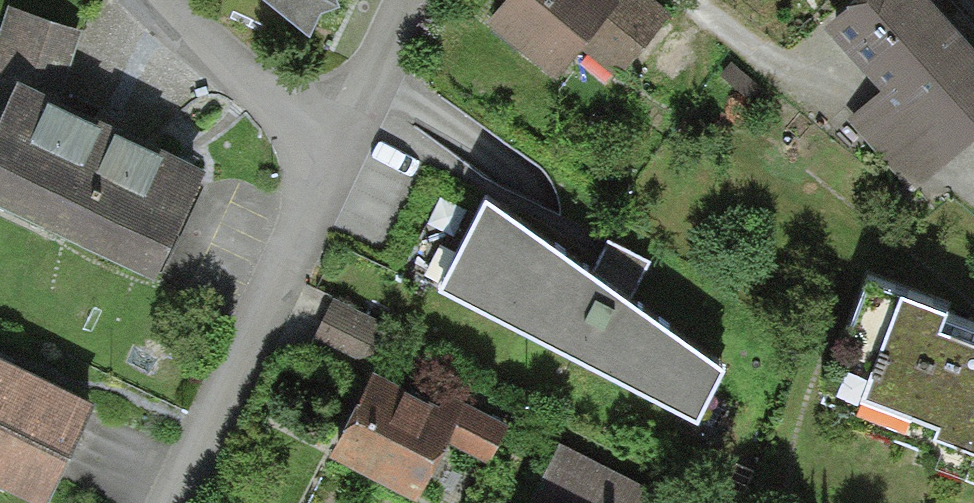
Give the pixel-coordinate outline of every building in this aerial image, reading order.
[(311,37),(322,15),(339,9),(336,0),(265,0),(311,37)] [(632,0),(610,0),(609,1),(608,0),(505,0),(487,22),(556,77),(579,47),(616,76),(659,21),(632,0)] [(919,0),(863,0),(823,34),(876,95),(845,121),(910,197),(973,143),(973,65),(919,0)] [(198,175),(41,113),(69,42),(10,19),(0,43),(0,211),(158,274),(198,175)] [(482,192),(435,293),(698,429),(733,369),(482,192)] [(825,402),(973,464),(965,483),(973,487),(973,326),(874,285),(825,402)] [(355,373),(376,333),(327,308),(307,348),(355,373)] [(0,365),(0,487),(36,502),(42,502),(87,404),(0,365)] [(431,409),(372,379),(332,457),(415,499),(443,443),(481,462),(499,428),(437,396),(431,409)] [(553,447),(526,502),(641,502),(646,493),(553,447)]
